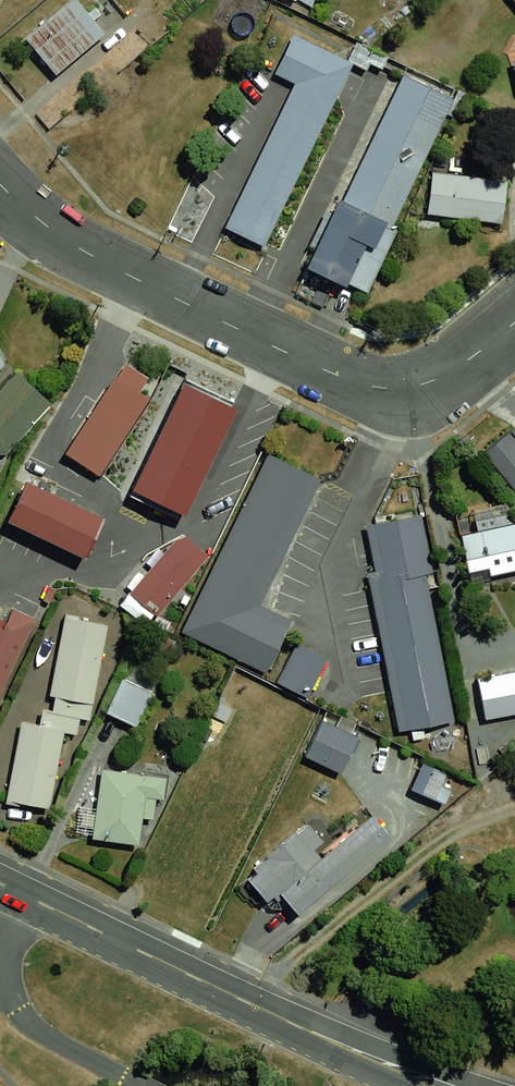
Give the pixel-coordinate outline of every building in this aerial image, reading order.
[(21,36),(57,79),(112,33),(84,0),(65,0),(21,36)] [(336,9),(330,21),(351,33),(358,21),(336,9)] [(257,254),(354,68),(294,37),(273,77),(293,87),(217,233),(257,254)] [(362,42),(350,64),(366,72),(369,67),(380,74),(389,56),(362,42)] [(304,263),(367,292),(456,98),(394,69),(304,263)] [(433,218),(514,226),(514,181),(437,174),(433,218)] [(52,391),(25,366),(0,386),(0,446),(52,391)] [(111,370),(56,455),(85,474),(140,389),(111,370)] [(474,447),(514,498),(514,440),(502,424),(474,447)] [(311,484),(261,460),(174,634),(257,675),(283,623),(250,607),(311,484)] [(110,522),(39,487),(21,525),(91,559),(110,522)] [(205,504),(183,489),(165,515),(187,531),(205,504)] [(446,512),(461,580),(514,569),(514,533),(508,499),(446,512)] [(449,720),(413,519),(358,529),(394,729),(449,720)] [(202,558),(176,531),(120,586),(147,613),(202,558)] [(32,619),(0,604),(0,688),(32,619)] [(103,619),(54,612),(43,694),(92,701),(103,619)] [(318,656),(290,643),(271,681),(299,694),(318,656)] [(465,668),(470,716),(514,711),(514,663),(465,668)] [(130,725),(150,679),(123,667),(103,713),(130,725)] [(60,723),(14,717),(3,799),(49,805),(60,723)] [(357,735),(323,721),(307,761),(342,772),(357,735)] [(98,770),(88,837),(129,843),(164,778),(98,770)] [(254,866),(300,923),(401,842),(373,807),(323,847),(305,825),(254,866)]
